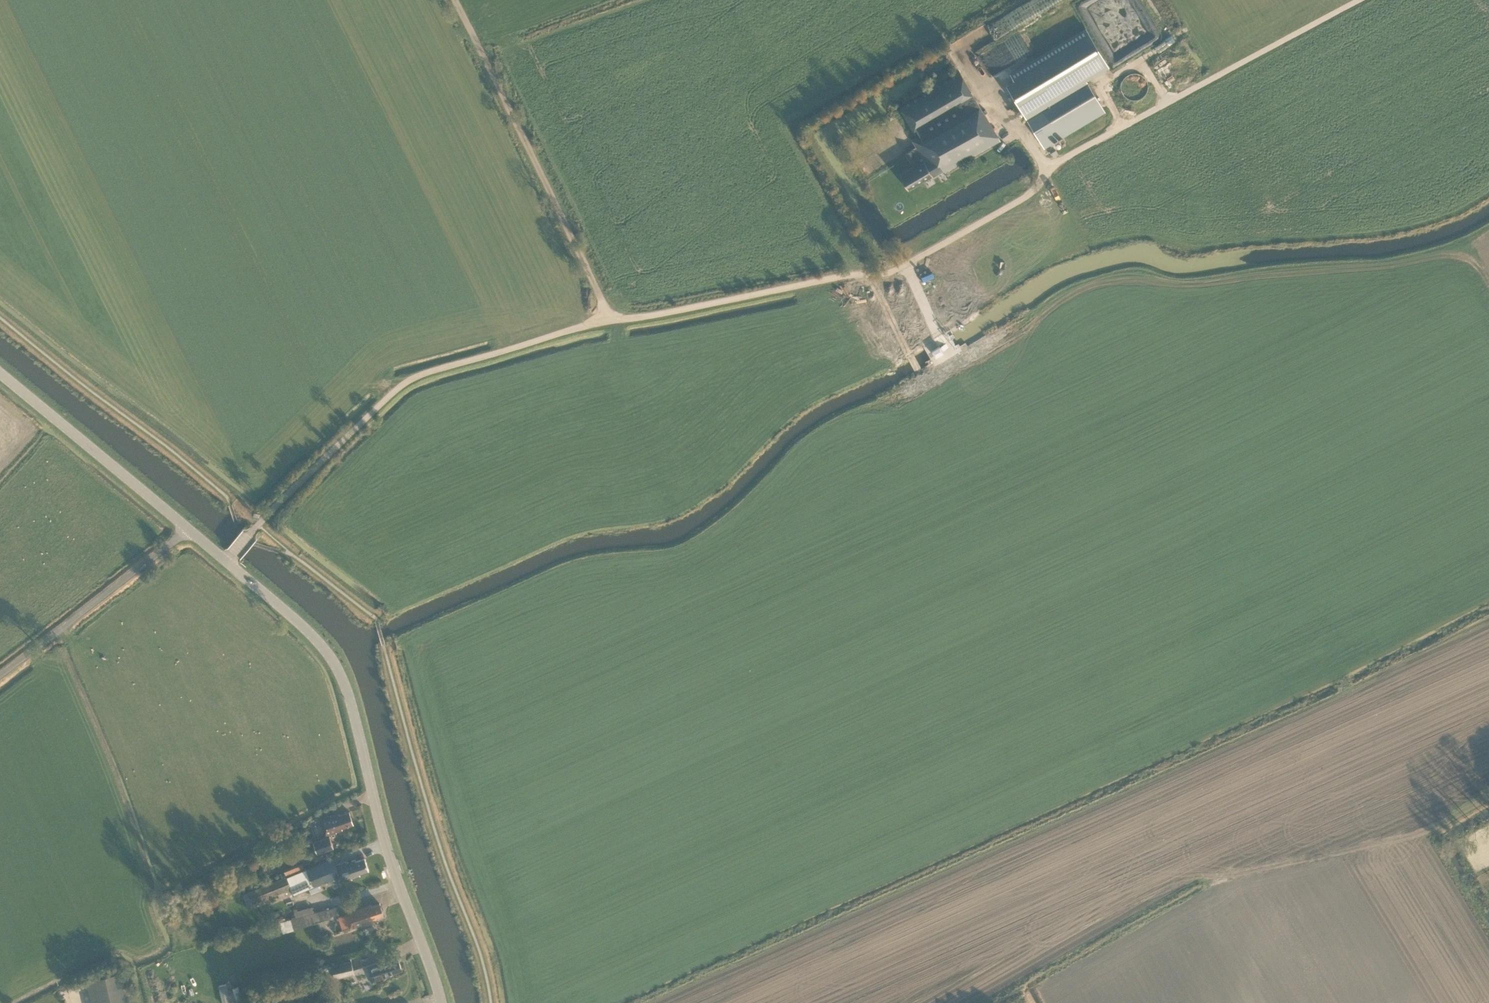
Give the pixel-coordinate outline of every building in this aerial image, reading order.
[(1003,36),(979,48),(993,77),(1005,71),(1003,66),(1026,54),(1019,40),(1017,41),(1014,37),(1006,41),(1003,36)] [(1094,42),(1010,92),(1043,147),(1103,111),(1082,76),(1106,62),(1094,42)] [(944,170),(945,172),(1001,140),(961,72),(900,108),(916,135),(911,139),(916,146),(905,152),(913,166),(899,174),(908,189),(932,175),(933,176),(944,170)] [(1126,98),(1131,100),(1136,101),(1141,99),(1145,96),(1148,92),(1149,87),(1149,82),(1147,78),(1144,75),(1140,72),(1135,72),(1131,72),(1127,74),(1123,78),(1121,83),(1120,88),(1122,93),(1126,98)] [(939,345),(941,351),(949,349),(946,342),(939,345)] [(325,835),(326,835),(326,837),(313,841),(317,852),(333,846),(329,833),(336,831),(336,830),(342,828),(342,826),(353,822),(349,811),(340,814),(339,812),(331,815),(331,814),(320,818),(325,835)] [(286,876),(249,891),(253,902),(291,887),(293,893),(308,887),(320,882),(339,875),(341,881),(352,878),(351,876),(369,871),(364,857),(356,860),(355,859),(346,862),(346,860),(335,864),(333,857),(295,872),(286,876)] [(383,914),(380,903),(372,905),(371,904),(364,906),(345,913),(350,927),(369,921),(376,918),(376,917),(383,914)] [(314,912),(304,914),(307,924),(329,917),(329,915),(338,912),(337,906),(327,909),(326,908),(314,912)] [(292,918),(280,921),(282,931),(295,927),(292,918)] [(401,968),(398,957),(389,960),(388,958),(380,961),(379,960),(368,964),(373,981),(385,977),(385,976),(391,974),(390,972),(401,968)] [(354,972),(351,959),(331,964),(334,977),(354,972)] [(332,969),(330,961),(315,965),(317,973),(332,969)] [(125,969),(86,978),(92,1002),(133,1002),(125,969)]
